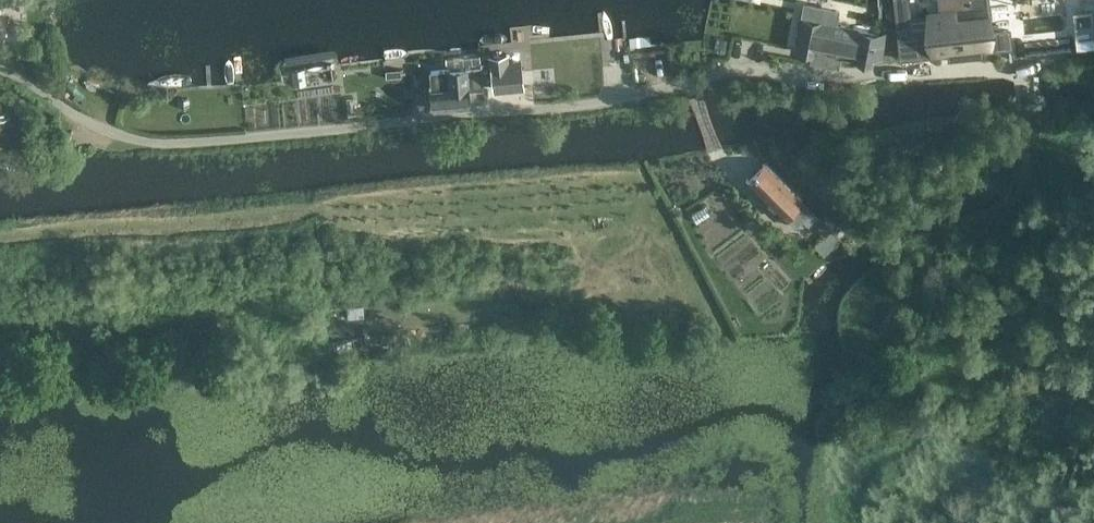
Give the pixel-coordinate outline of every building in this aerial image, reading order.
[(882,19),(898,18),(897,2),(915,0),(880,0),(882,19)] [(1012,56),(1011,47),(1009,29),(989,31),(987,5),(969,7),(969,4),(968,4),(968,0),(938,0),(939,7),(939,10),(926,12),(918,13),(919,30),(932,28),(934,51),(948,49),(948,54),(949,58),(986,54),(986,50),(986,49),(1009,46),(1010,47),(1010,56),(1012,56)] [(882,63),(887,33),(837,24),(840,9),(804,2),(801,17),(803,17),(802,23),(797,50),(815,54),(814,58),(830,61),(831,54),(882,63)] [(912,23),(896,25),(900,55),(916,53),(912,23)] [(1030,42),(1030,41),(1011,43),(1013,55),(1093,46),(1093,35),(1030,42)] [(485,90),(484,84),(482,62),(481,54),(448,58),(449,69),(431,71),(435,109),(471,105),(470,92),(485,90)] [(493,60),(482,62),(484,84),(496,83),(496,89),(524,86),(521,62),(508,63),(507,54),(492,56),(493,60)] [(387,77),(402,76),(402,69),(386,70),(387,77)] [(348,119),(362,117),(361,110),(355,111),(354,101),(346,101),(347,111),(348,119)] [(994,169),(1002,168),(1001,159),(993,161),(994,169)] [(748,181),(770,203),(768,205),(769,209),(775,215),(779,216),(782,213),(796,227),(804,218),(811,224),(819,215),(764,163),(748,181)] [(1014,183),(1017,178),(1011,174),(1008,179),(1014,183)] [(733,216),(709,238),(727,259),(752,238),(733,216)] [(815,245),(826,254),(841,238),(832,230),(834,229),(826,222),(821,227),(827,233),(815,245)]
